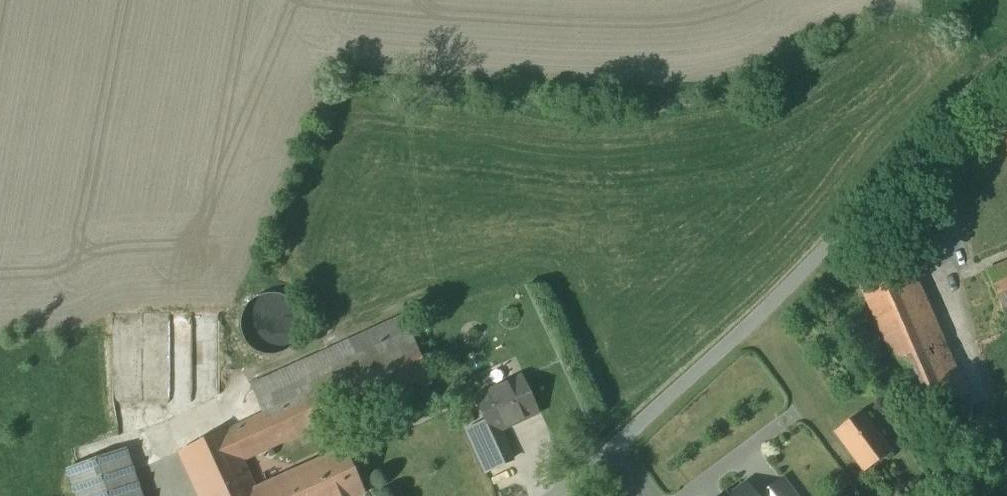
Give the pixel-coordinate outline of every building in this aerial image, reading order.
[(998,113),(1006,131),(1006,109),(998,113)] [(912,264),(863,285),(916,409),(965,388),(912,264)] [(266,280),(251,283),(243,289),(236,299),(235,313),(238,323),(244,331),(254,338),(272,339),(286,330),(292,321),(295,307),(291,295),(282,285),(266,280)] [(346,436),(256,474),(245,450),(294,429),(293,428),(431,368),(403,305),(248,373),(261,403),(230,416),(178,439),(202,495),(345,495),(368,487),(346,436)] [(520,379),(477,399),(488,423),(492,434),(499,431),(535,414),(520,379)] [(893,436),(865,399),(834,422),(862,459),(893,436)] [(492,434),(488,423),(467,432),(485,472),(512,460),(499,431),(492,434)] [(852,475),(821,432),(734,495),(823,495),(852,475)] [(124,433),(68,454),(83,495),(147,495),(124,433)]
